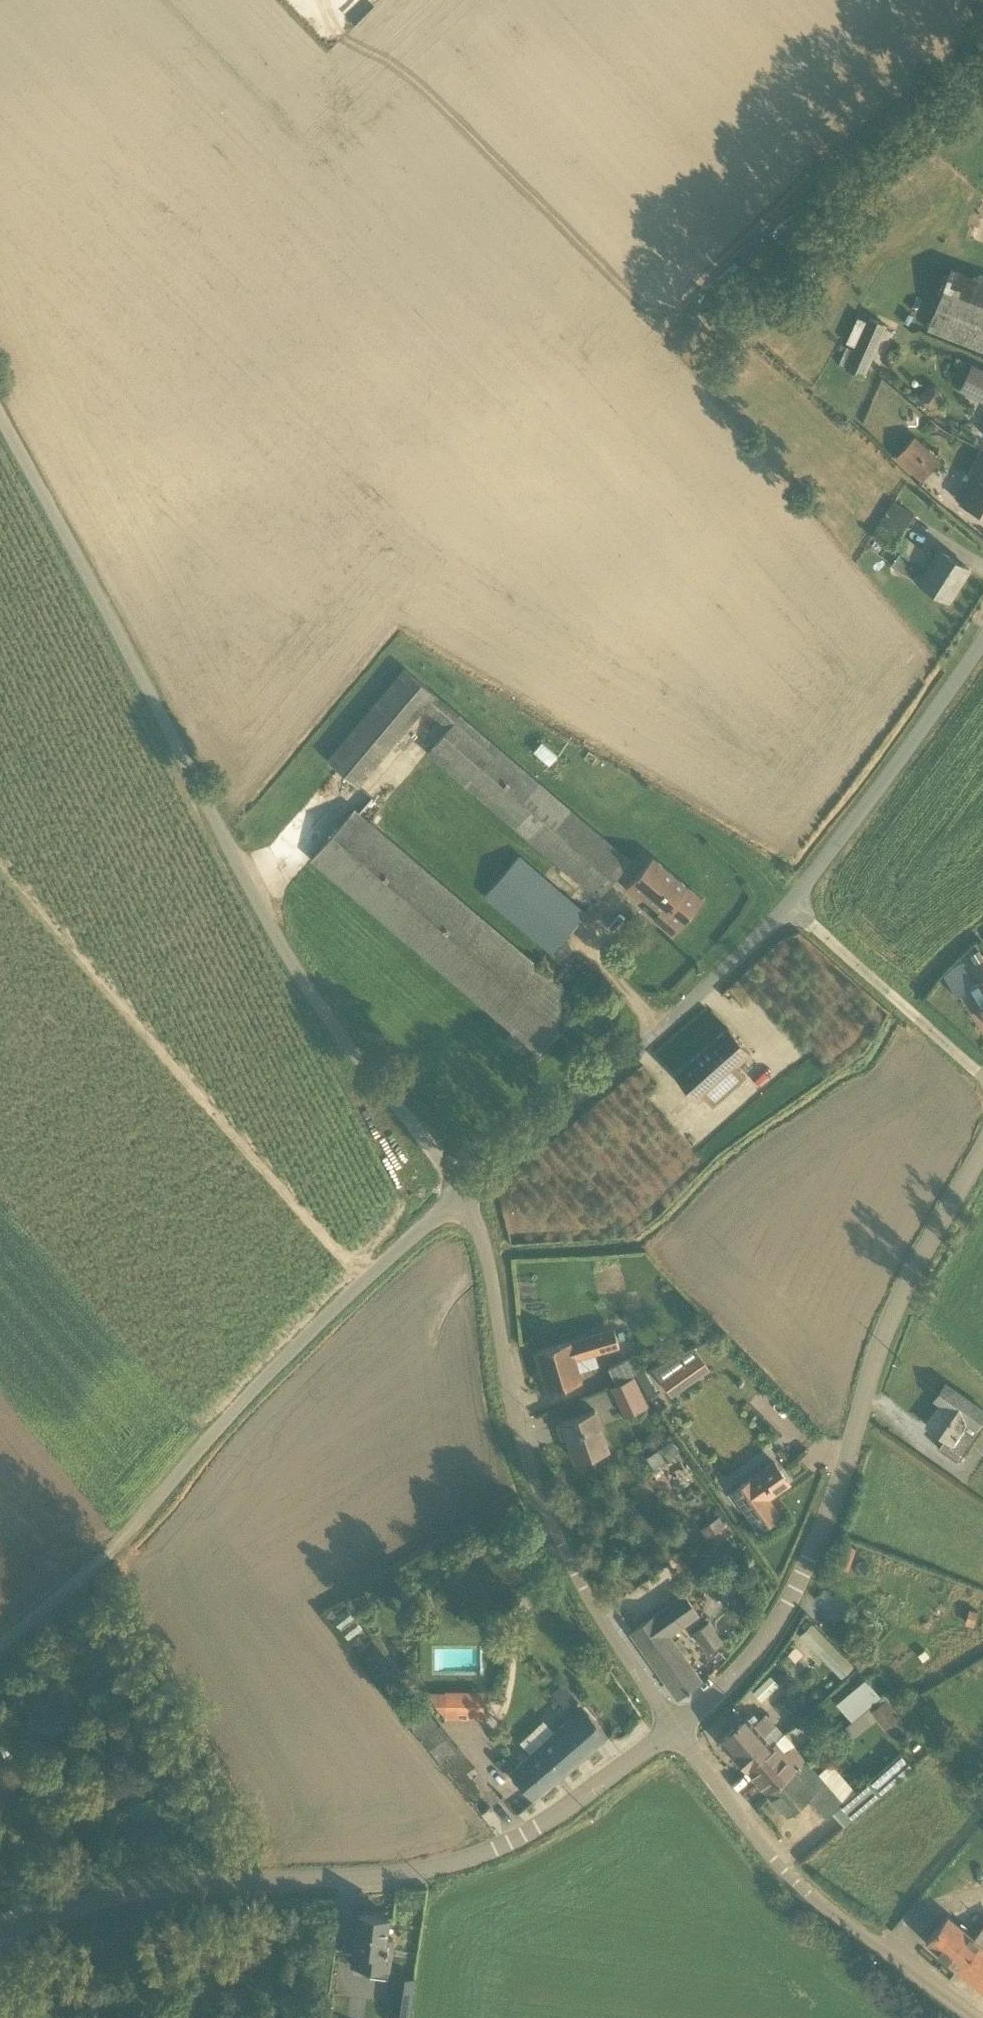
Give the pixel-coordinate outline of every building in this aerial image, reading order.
[(926,331),(982,353),(982,282),(950,269),(926,331)] [(864,312),(841,363),(866,375),(889,323),(864,312)] [(982,404),(982,371),(971,365),(958,391),(982,404)] [(920,395),(921,403),(928,409),(936,408),(942,400),(941,391),(933,386),(925,387),(920,395)] [(939,461),(914,438),(894,459),(920,483),(939,461)] [(966,475),(964,474),(952,497),(959,500),(958,503),(982,516),(982,463),(975,458),(966,475)] [(891,566),(947,602),(968,570),(936,550),(932,556),(900,536),(913,516),(892,503),(888,509),(883,506),(875,520),(879,523),(870,537),(891,550),(892,548),(899,553),(891,566)] [(629,862),(490,744),(402,670),(326,762),(358,789),(423,712),(424,712),(447,731),(444,734),(426,756),(482,804),(597,901),(629,862)] [(353,811),(310,862),(511,1033),(511,1034),(504,1042),(515,1051),(522,1044),(523,1044),(539,1057),(582,1006),(582,1005),(353,811)] [(519,859),(483,898),(551,956),(585,915),(519,859)] [(651,859),(626,893),(638,903),(641,900),(658,914),(652,921),(672,938),(702,902),(651,859)] [(977,951),(967,957),(974,968),(982,963),(982,960),(977,951)] [(945,982),(956,1000),(974,989),(960,965),(945,974),(948,979),(945,982)] [(982,1014),(982,981),(976,985),(978,988),(970,992),(982,1014)] [(749,1055),(727,1029),(674,1076),(697,1102),(702,1098),(712,1109),(745,1080),(735,1068),(749,1055)] [(534,1355),(546,1394),(581,1383),(579,1374),(597,1368),(594,1357),(618,1350),(613,1331),(534,1355)] [(651,1371),(671,1398),(709,1371),(692,1348),(651,1371)] [(608,1370),(608,1371),(615,1385),(634,1376),(643,1371),(635,1357),(608,1370)] [(656,1396),(643,1371),(634,1376),(649,1400),(656,1396)] [(627,1419),(648,1409),(634,1379),(611,1390),(610,1390),(624,1419),(627,1419)] [(935,1401),(942,1407),(939,1412),(937,1412),(926,1427),(944,1439),(938,1449),(957,1463),(982,1426),(982,1413),(945,1386),(935,1401)] [(595,1413),(557,1426),(562,1441),(567,1439),(575,1464),(609,1452),(595,1413)] [(677,1454),(670,1444),(660,1450),(666,1461),(677,1454)] [(658,1452),(646,1459),(652,1470),(664,1463),(658,1452)] [(731,1492),(758,1530),(779,1516),(767,1499),(788,1484),(772,1462),(731,1492)] [(724,1528),(718,1519),(698,1532),(704,1541),(724,1528)] [(697,1616),(682,1596),(630,1634),(677,1699),(696,1685),(700,1682),(684,1661),(690,1657),(677,1639),(673,1642),(669,1637),(697,1616)] [(853,1667),(810,1625),(799,1637),(841,1679),(853,1667)] [(704,1627),(691,1635),(706,1656),(719,1647),(704,1627)] [(849,1638),(843,1644),(859,1660),(866,1654),(849,1638)] [(884,1689),(877,1678),(868,1684),(864,1680),(834,1705),(850,1723),(881,1699),(877,1694),(884,1689)] [(608,1738),(563,1685),(551,1696),(569,1718),(553,1733),(542,1722),(519,1744),(529,1755),(508,1774),(533,1802),(608,1738)] [(849,1724),(840,1732),(847,1742),(876,1721),(884,1731),(900,1719),(899,1718),(907,1712),(891,1690),(882,1697),(883,1698),(849,1724)] [(443,1722),(483,1721),(483,1693),(444,1693),(443,1694),(425,1694),(443,1722)] [(427,1713),(426,1713),(409,1727),(467,1801),(478,1793),(460,1771),(471,1764),(440,1725),(438,1727),(427,1713)] [(745,1770),(784,1735),(776,1726),(773,1727),(764,1716),(753,1725),(745,1717),(722,1737),(722,1743),(745,1770)] [(745,1770),(767,1794),(805,1761),(793,1747),(793,1746),(784,1735),(745,1770)] [(849,1823),(910,1768),(899,1754),(866,1783),(866,1784),(856,1793),(831,1764),(817,1775),(805,1761),(767,1794),(786,1817),(807,1799),(825,1820),(837,1810),(849,1823)] [(368,1978),(384,1980),(385,1974),(388,1974),(392,1941),(384,1940),(387,1919),(358,1915),(351,1968),(363,1970),(363,1976),(368,1976),(368,1978)] [(925,1943),(982,1990),(982,1924),(972,1937),(947,1916),(925,1943)] [(393,1976),(388,2017),(409,2017),(414,1979),(393,1976)]
